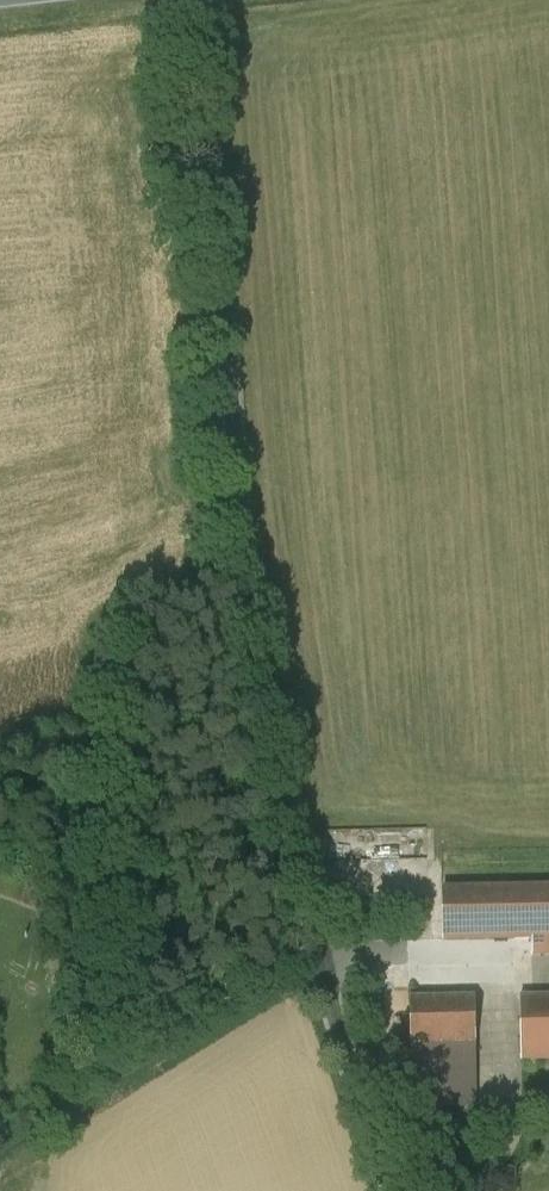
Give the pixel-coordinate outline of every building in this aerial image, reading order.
[(445,886),(445,936),(535,935),(535,956),(548,956),(548,885),(445,886)] [(522,995),(523,1065),(548,1065),(548,995),(522,995)] [(477,1106),(476,997),(413,998),(414,1107),(477,1106)]
